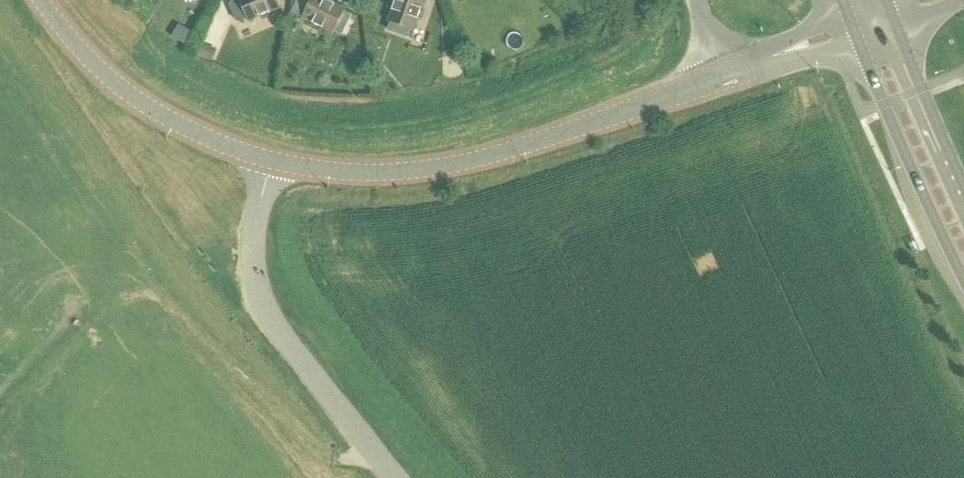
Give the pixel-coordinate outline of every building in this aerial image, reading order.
[(281,7),(278,0),(239,0),(234,3),(240,19),(246,16),(248,21),(281,7)] [(302,18),(334,33),(336,29),(341,31),(349,16),(343,13),(346,9),(334,3),(335,0),(311,0),(302,18)] [(425,0),(396,0),(396,1),(394,0),(391,0),(389,7),(393,9),(388,21),(393,23),(391,29),(407,35),(409,29),(414,30),(425,0)] [(213,47),(203,43),(202,42),(197,55),(213,61),(218,48),(213,47)]
